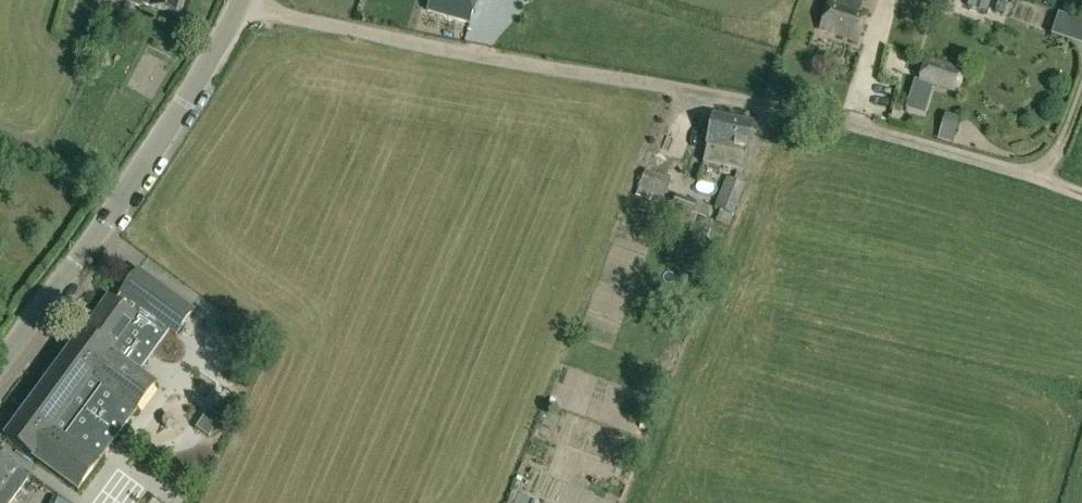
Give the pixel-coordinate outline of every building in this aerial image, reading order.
[(128,4),(141,8),(142,5),(179,16),(184,0),(130,0),(128,4)] [(428,12),(469,24),(477,0),(431,0),(428,12)] [(869,0),(840,0),(838,3),(830,1),(820,31),(858,43),(868,13),(861,11),(863,3),(868,4),(869,0)] [(129,13),(116,10),(113,23),(125,27),(129,13)] [(914,81),(905,110),(925,116),(933,90),(959,96),(966,69),(941,63),(926,59),(921,78),(920,82),(914,81)] [(934,135),(945,138),(951,115),(940,112),(934,135)] [(714,115),(707,145),(703,165),(742,173),(746,154),(753,123),(714,115)] [(645,171),(636,197),(662,206),(671,180),(645,171)] [(746,185),(727,178),(715,209),(720,211),(715,223),(728,228),(732,217),(733,217),(746,185)] [(709,208),(696,203),(676,196),(667,223),(678,227),(680,221),(694,226),(697,216),(706,219),(709,208)] [(114,441),(156,385),(138,373),(169,330),(176,335),(193,312),(138,272),(115,303),(108,298),(5,438),(78,491),(105,453),(111,457),(120,445),(114,441)] [(221,422),(207,412),(195,429),(209,438),(221,422)] [(28,479),(17,471),(18,470),(0,457),(0,502),(11,502),(28,479)]
